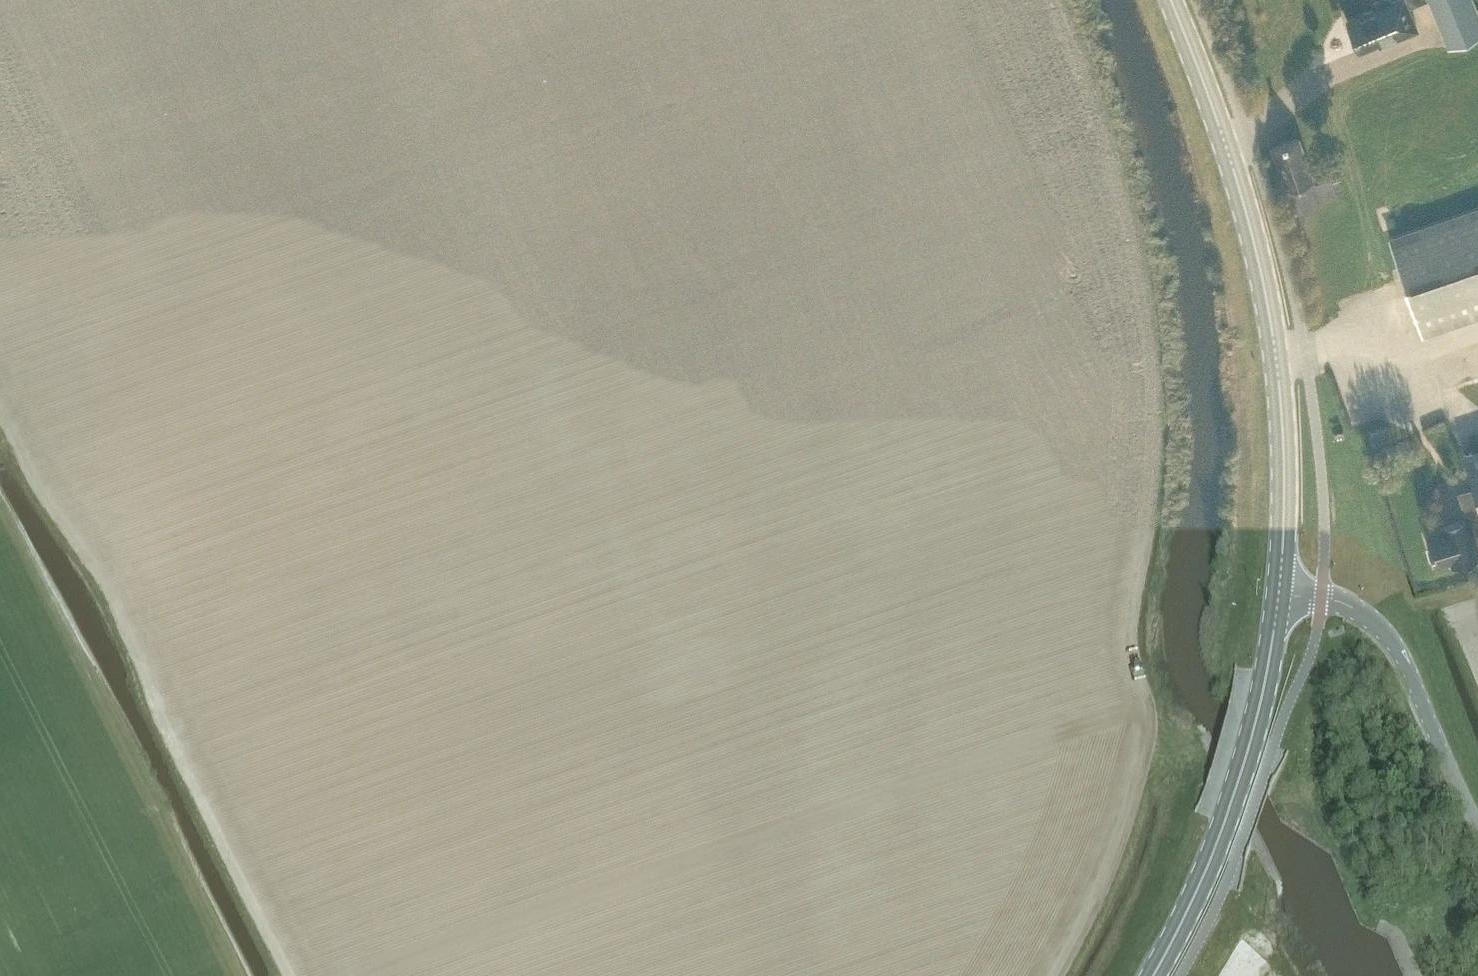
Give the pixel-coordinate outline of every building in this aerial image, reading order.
[(1360,50),(1387,39),(1388,41),(1417,29),(1408,7),(1424,0),(1393,0),(1392,0),(1391,0),(1377,0),(1374,1),(1373,4),(1374,8),(1347,19),(1360,50)] [(1448,46),(1477,34),(1477,14),(1472,0),(1429,0),(1448,46)] [(1293,214),(1294,217),(1308,212),(1317,200),(1336,193),(1334,187),(1340,185),(1336,175),(1314,183),(1297,138),(1273,147),(1296,213),(1293,214)] [(1477,316),(1477,207),(1389,237),(1423,335),(1477,316)] [(1390,437),(1386,425),(1369,431),(1373,443),(1390,437)] [(1463,453),(1473,487),(1457,492),(1465,519),(1441,526),(1442,528),(1425,533),(1436,566),(1452,561),(1453,564),(1458,562),(1460,567),(1465,569),(1472,566),(1475,562),(1473,558),(1477,556),(1477,552),(1472,532),(1477,530),(1477,449),(1463,453)]
